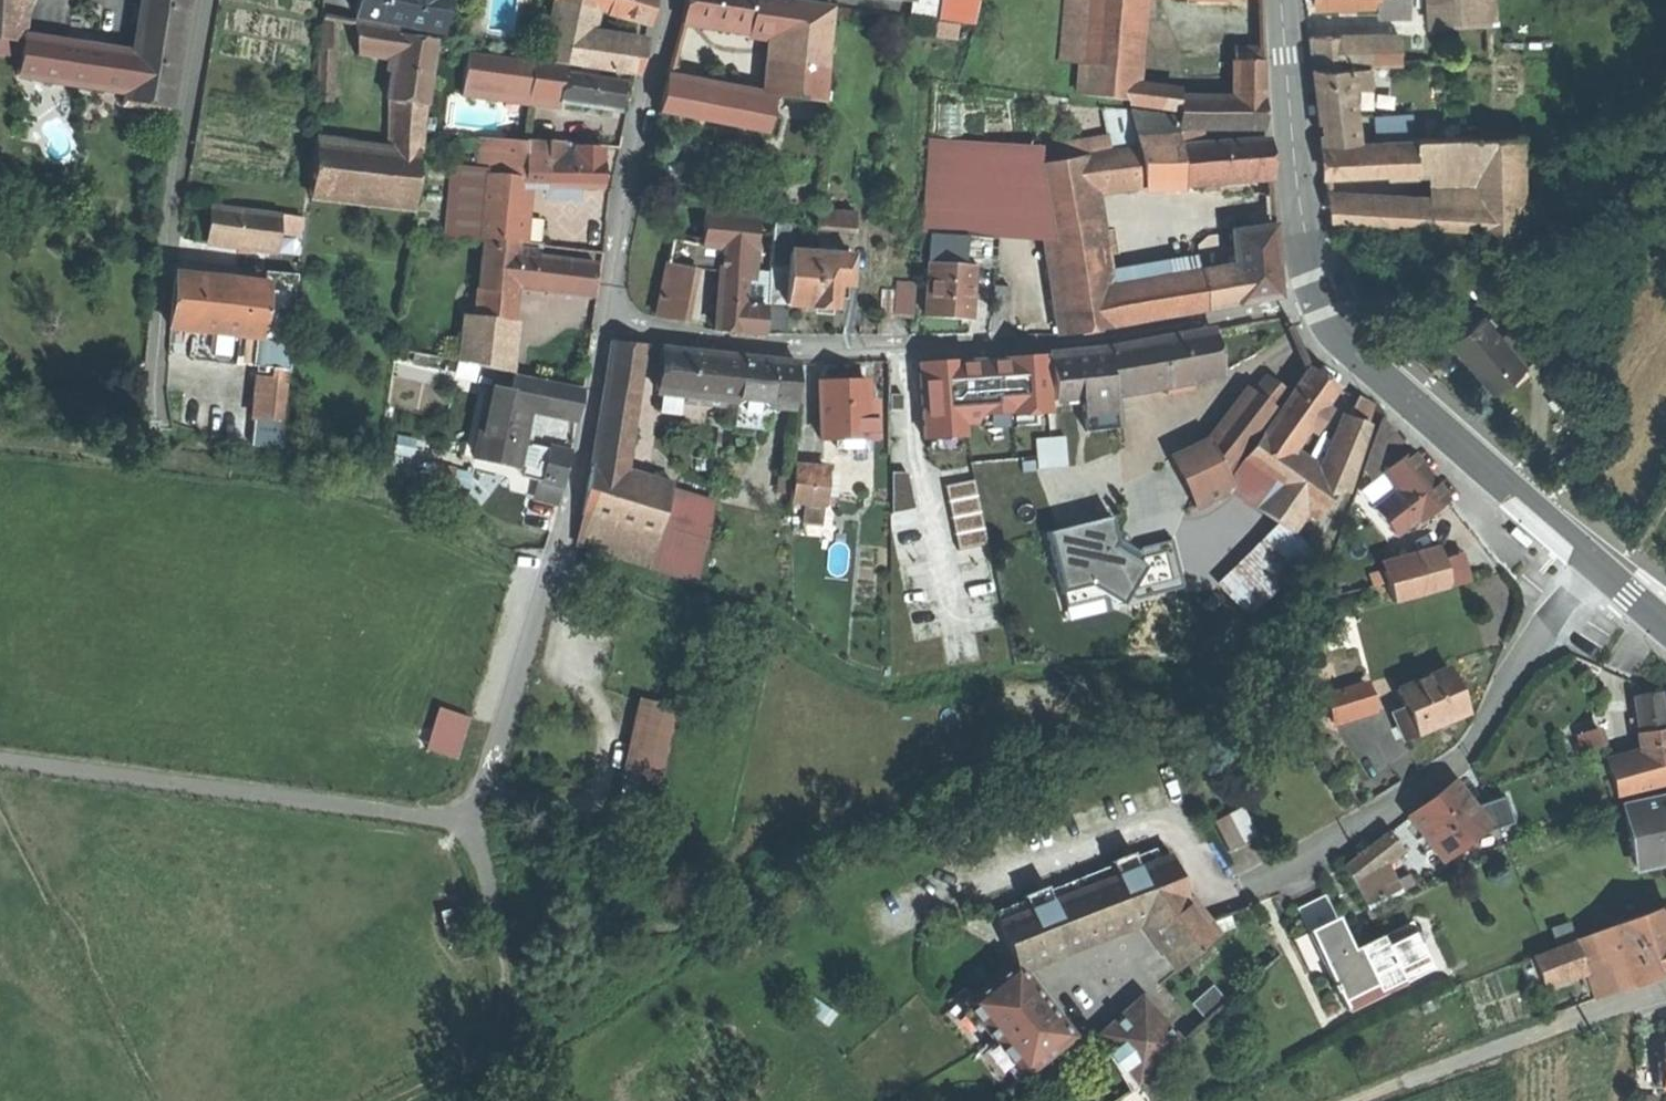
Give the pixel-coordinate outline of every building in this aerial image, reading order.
[(23,39),(26,0),(0,0),(0,37),(23,39)] [(134,57),(129,92),(128,99),(169,105),(179,45),(186,0),(143,0),(134,57)] [(354,14),(399,23),(399,25),(428,30),(434,0),(357,0),(354,14)] [(428,30),(441,33),(447,0),(434,0),(428,30)] [(579,66),(585,39),(591,8),(560,0),(553,0),(540,59),(579,66)] [(591,8),(646,21),(649,8),(651,0),(560,0),(591,8)] [(685,3),(683,18),(748,29),(752,0),(685,0),(685,3)] [(748,29),(759,31),(761,0),(752,0),(748,29)] [(759,31),(772,33),(767,94),(822,102),(832,7),(787,0),(761,0),(759,31)] [(908,14),(936,18),(939,0),(910,0),(908,14)] [(936,18),(973,23),(976,0),(939,0),(936,18)] [(1141,0),(1067,0),(1061,61),(1080,63),(1077,96),(1130,101),(1131,101),(1132,91),(1141,0)] [(1378,4),(1376,4),(1376,13),(1409,13),(1408,0),(1377,0),(1378,4)] [(1431,21),(1485,19),(1484,0),(1430,0),(1431,21)] [(319,47),(333,47),(332,16),(322,15),(319,47)] [(398,28),(352,19),(355,52),(391,57),(395,33),(397,33),(398,28)] [(436,34),(398,28),(397,33),(435,40),(436,34)] [(425,105),(435,40),(397,33),(395,33),(391,57),(384,99),(389,99),(425,105)] [(1345,35),(1308,35),(1312,65),(1348,64),(1345,35)] [(1396,35),(1345,35),(1348,64),(1367,64),(1397,64),(1396,35)] [(134,57),(23,39),(18,74),(129,92),(134,57)] [(579,66),(634,75),(640,48),(585,39),(579,66)] [(1232,47),(1231,62),(1259,62),(1259,48),(1232,47)] [(315,99),(329,100),(333,51),(319,50),(315,99)] [(457,129),(489,133),(499,58),(467,54),(457,129)] [(525,138),(533,83),(535,63),(499,58),(489,133),(525,138)] [(1231,62),(1231,98),(1260,98),(1259,62),(1231,62)] [(533,83),(560,86),(562,72),(563,67),(535,63),(533,83)] [(1350,84),(1348,64),(1312,65),(1315,103),(1320,139),(1355,138),(1350,84)] [(1368,84),(1367,64),(1348,64),(1350,84),(1368,84)] [(563,67),(562,72),(593,76),(594,69),(563,65),(563,67)] [(593,76),(562,72),(560,86),(558,102),(615,109),(616,96),(619,79),(593,76)] [(739,96),(664,83),(659,111),(734,125),(739,96)] [(1176,97),(1132,91),(1131,101),(1130,101),(1129,106),(1176,111),(1176,97)] [(761,100),(739,96),(734,125),(756,129),(761,100)] [(1231,98),(1176,97),(1176,111),(1176,130),(1261,131),(1260,98),(1231,98)] [(417,151),(425,105),(389,99),(387,148),(417,151)] [(1432,114),(1374,116),(1375,137),(1385,137),(1414,136),(1440,135),(1443,102),(1432,102),(1432,114)] [(1141,187),(1180,186),(1177,147),(1174,147),(1173,135),(1172,117),(1129,112),(1134,147),(1141,187)] [(1182,134),(1173,135),(1174,147),(1177,147),(1183,147),(1182,134)] [(1458,134),(1440,135),(1414,136),(1416,169),(1416,196),(1417,225),(1460,228),(1458,134)] [(1520,134),(1458,134),(1460,228),(1521,233),(1520,134)] [(1385,137),(1385,140),(1386,171),(1416,169),(1414,136),(1385,137)] [(474,162),(486,162),(487,139),(475,138),(474,162)] [(411,208),(417,151),(387,148),(352,144),(315,139),(308,196),(411,208)] [(486,162),(485,168),(485,172),(522,176),(523,162),(524,140),(487,139),(486,162)] [(546,141),(524,140),(523,162),(545,163),(545,160),(545,151),(546,141)] [(1386,171),(1385,140),(1321,143),(1323,160),(1324,173),(1386,171)] [(574,142),(546,141),(545,151),(574,152),(574,146),(574,142)] [(1183,147),(1177,147),(1180,186),(1269,181),(1267,162),(1265,142),(1183,147)] [(599,147),(574,146),(574,152),(574,161),(599,162),(599,147)] [(920,233),(964,234),(993,234),(1042,240),(1030,165),(1030,149),(926,146),(920,233)] [(1091,193),(1141,187),(1134,147),(1085,155),(1091,193)] [(545,160),(574,161),(574,152),(545,151),(545,160)] [(1107,292),(1091,193),(1085,155),(1030,165),(1042,240),(1057,334),(1086,331),(1113,327),(1107,292)] [(598,176),(599,162),(574,161),(545,160),(545,163),(544,186),(570,187),(598,188),(598,176)] [(522,185),(544,186),(545,163),(523,162),(522,176),(522,185)] [(485,168),(452,165),(446,232),(480,236),(485,172),(485,168)] [(519,212),(522,185),(522,176),(485,172),(480,236),(523,240),(524,226),(526,227),(528,213),(519,212)] [(569,197),(570,187),(544,186),(544,195),(569,197)] [(1329,219),(1417,225),(1416,196),(1327,196),(1329,219)] [(275,215),(210,207),(208,225),(206,243),(271,251),(273,231),(275,215)] [(812,226),(851,230),(853,214),(814,210),(812,226)] [(275,212),(275,215),(273,231),(298,233),(300,215),(275,212)] [(699,247),(720,249),(752,252),(755,217),(703,212),(699,247)] [(1233,270),(1107,292),(1113,327),(1277,298),(1274,265),(1272,227),(1230,232),(1233,270)] [(964,234),(964,238),(962,266),(971,266),(992,265),(993,234),(964,234)] [(929,236),(927,263),(962,266),(964,238),(929,236)] [(655,317),(678,322),(693,243),(670,238),(655,317)] [(517,248),(482,244),(475,315),(509,319),(513,285),(517,248)] [(535,250),(517,248),(513,285),(531,287),(535,255),(535,250)] [(720,249),(717,276),(744,278),(749,279),(752,252),(720,249)] [(849,257),(786,252),(785,266),(782,304),(806,306),(806,308),(819,309),(832,310),(834,285),(847,286),(849,257)] [(593,261),(535,255),(531,287),(589,293),(591,276),(593,261)] [(945,318),(967,320),(971,266),(962,266),(927,263),(923,317),(945,318)] [(778,304),(782,304),(785,266),(768,265),(766,303),(778,304)] [(261,284),(175,274),(172,300),(169,325),(192,327),(287,338),(294,271),(263,268),(261,284)] [(744,278),(717,276),(712,329),(727,330),(738,331),(741,305),(742,289),(744,278)] [(749,279),(744,278),(742,289),(751,289),(752,279),(749,279)] [(913,283),(894,281),(893,290),(891,313),(910,314),(913,283)] [(990,284),(988,314),(1003,315),(1005,285),(990,284)] [(891,319),(891,313),(893,290),(879,289),(877,317),(891,319)] [(1385,314),(1401,315),(1402,301),(1385,300),(1385,314)] [(784,311),(778,304),(766,303),(764,334),(783,334),(784,311)] [(763,307),(741,305),(738,331),(760,334),(763,307)] [(1501,396),(1538,363),(1489,309),(1452,342),(1501,396)] [(503,371),(509,319),(475,315),(465,315),(459,361),(503,371)] [(290,338),(287,338),(192,327),(189,356),(258,363),(287,366),(290,338)] [(1211,331),(1120,348),(1128,389),(1219,373),(1215,352),(1211,331)] [(609,341),(602,384),(630,389),(624,344),(609,341)] [(690,351),(660,347),(656,390),(717,397),(766,402),(770,360),(758,358),(690,351)] [(1112,392),(1128,389),(1120,348),(1105,350),(1112,392)] [(1112,396),(1112,392),(1105,350),(1048,356),(1054,401),(1078,398),(1083,432),(1113,428),(1108,396),(1112,396)] [(1043,357),(999,359),(1000,375),(1003,426),(1004,441),(1031,439),(1048,438),(1043,357)] [(975,377),(1000,375),(999,359),(974,361),(975,377)] [(795,362),(770,360),(766,402),(765,406),(790,408),(795,362)] [(281,419),(287,366),(258,363),(252,416),(281,419)] [(1268,422),(1297,443),(1308,428),(1322,408),(1336,388),(1321,378),(1307,368),(1268,422)] [(984,428),(1003,426),(1000,375),(975,377),(978,417),(984,417),(984,428)] [(508,390),(504,405),(525,410),(532,411),(554,416),(569,416),(575,390),(511,376),(508,390)] [(816,379),(814,436),(829,437),(860,438),(870,438),(871,405),(862,405),(863,380),(842,379),(816,379)] [(1262,380),(1249,394),(1270,410),(1272,411),(1283,394),(1262,380)] [(602,384),(587,464),(622,475),(635,390),(630,389),(602,384)] [(489,386),(486,401),(504,405),(508,390),(489,386)] [(1249,394),(1231,418),(1251,434),(1270,410),(1249,394)] [(765,406),(766,402),(717,397),(714,424),(763,429),(765,406)] [(1355,398),(1347,418),(1364,426),(1370,405),(1355,398)] [(518,441),(525,410),(504,405),(486,401),(474,455),(513,464),(518,441)] [(1329,412),(1322,408),(1308,428),(1314,433),(1329,412)] [(526,443),(532,411),(525,410),(518,441),(526,443)] [(977,442),(985,442),(984,428),(984,417),(978,417),(978,421),(976,421),(977,442)] [(1345,417),(1321,476),(1337,487),(1345,493),(1364,426),(1347,418),(1345,417)] [(1231,418),(1210,448),(1222,471),(1251,434),(1231,418)] [(284,445),(284,420),(254,419),(254,444),(284,445)] [(920,419),(898,419),(899,491),(920,491),(920,479),(946,479),(946,419),(920,419)] [(1363,477),(1368,491),(1377,487),(1373,475),(1408,462),(1413,460),(1381,420),(1363,464),(1367,474),(1363,477)] [(1290,454),(1297,443),(1268,422),(1260,433),(1290,454)] [(985,442),(1004,441),(1003,426),(984,428),(985,442)] [(1321,476),(1290,454),(1260,433),(1238,465),(1255,477),(1287,499),(1304,511),(1315,519),(1337,487),(1321,476)] [(860,447),(860,438),(829,437),(829,446),(860,447)] [(569,452),(526,443),(518,441),(513,464),(522,465),(520,475),(562,484),(566,468),(569,452)] [(1172,460),(1194,505),(1230,488),(1222,471),(1210,448),(1172,460)] [(1377,487),(1381,496),(1416,483),(1408,462),(1373,475),(1377,487)] [(587,464),(578,515),(597,520),(656,538),(669,490),(645,482),(622,475),(587,464)] [(797,468),(796,501),(830,503),(831,469),(797,468)] [(1289,533),(1293,527),(1276,514),(1287,499),(1255,477),(1247,488),(1262,498),(1254,509),(1289,533)] [(536,500),(560,503),(562,484),(539,481),(536,500)] [(1377,498),(1388,529),(1430,514),(1425,500),(1418,482),(1416,483),(1381,496),(1377,498)] [(1368,491),(1371,500),(1377,498),(1381,496),(1377,487),(1368,491)] [(712,504),(669,490),(656,538),(597,520),(591,546),(696,580),(712,504)] [(1375,534),(1388,529),(1377,498),(1371,500),(1364,502),(1375,534)] [(1293,527),(1304,511),(1287,499),(1276,514),(1293,527)] [(573,541),(591,546),(597,520),(578,515),(573,541)] [(1120,540),(1114,518),(1046,533),(1060,595),(1093,587),(1124,606),(1184,590),(1170,540),(1138,549),(1120,540)] [(949,529),(955,560),(972,557),(965,525),(949,529)] [(1546,545),(1530,532),(1523,539),(1540,553),(1546,545)] [(1457,555),(1437,560),(1445,588),(1465,582),(1457,555)] [(1437,560),(1436,556),(1387,570),(1381,572),(1384,583),(1392,603),(1445,588),(1437,560)] [(1387,570),(1384,560),(1348,570),(1328,575),(1328,598),(1384,583),(1381,572),(1387,570)] [(1447,669),(1396,690),(1403,707),(1410,724),(1460,703),(1454,688),(1447,669)] [(1329,722),(1369,711),(1362,685),(1322,696),(1329,722)] [(669,780),(680,700),(638,694),(627,774),(669,780)] [(1630,698),(1636,744),(1651,789),(1665,785),(1665,731),(1662,731),(1657,695),(1630,698)] [(439,705),(428,749),(462,757),(472,712),(439,705)] [(1398,729),(1410,724),(1403,707),(1391,712),(1398,729)] [(1577,745),(1580,753),(1598,747),(1592,730),(1574,736),(1577,745)] [(1574,755),(1580,753),(1577,745),(1571,747),(1574,755)] [(1611,763),(1604,765),(1613,799),(1647,790),(1637,756),(1622,760),(1611,763)] [(1408,816),(1441,858),(1483,826),(1450,784),(1427,801),(1408,816)] [(1621,807),(1633,865),(1660,859),(1665,858),(1665,798),(1621,807)] [(1212,824),(1227,852),(1256,836),(1241,808),(1212,824)] [(1342,867),(1352,885),(1382,861),(1399,848),(1387,834),(1342,867)] [(1107,862),(1113,877),(1134,869),(1129,855),(1107,862)] [(1180,885),(1168,856),(1134,869),(1113,877),(1048,902),(1026,911),(996,923),(1012,964),(1014,966),(1139,917),(1186,898),(1180,885)] [(1352,885),(1366,910),(1400,894),(1382,861),(1352,885)] [(1021,897),(1026,911),(1048,902),(1042,888),(1021,897)] [(1299,907),(1326,964),(1349,953),(1322,896),(1299,907)] [(1204,921),(1186,898),(1139,917),(1177,967),(1214,934),(1212,931),(1204,921)] [(1590,998),(1665,970),(1665,916),(1661,902),(1567,937),(1579,970),(1590,998)] [(1227,914),(1204,921),(1212,931),(1230,924),(1227,914)] [(1326,964),(1324,965),(1332,984),(1330,985),(1333,993),(1335,991),(1343,1007),(1400,980),(1397,974),(1423,962),(1406,926),(1364,946),(1349,953),(1326,964)] [(1538,985),(1579,970),(1567,937),(1526,953),(1538,985)] [(1022,1073),(1069,1036),(1014,966),(1012,964),(966,1001),(996,1040),(1022,1073)] [(981,1052),(996,1040),(966,1001),(961,995),(945,1007),(981,1052)] [(1141,998),(1099,1035),(1138,1080),(1180,1044),(1141,998)] [(1663,1040),(1663,1061),(1657,1061),(1657,1085),(1665,1086),(1665,1040),(1663,1040)]
